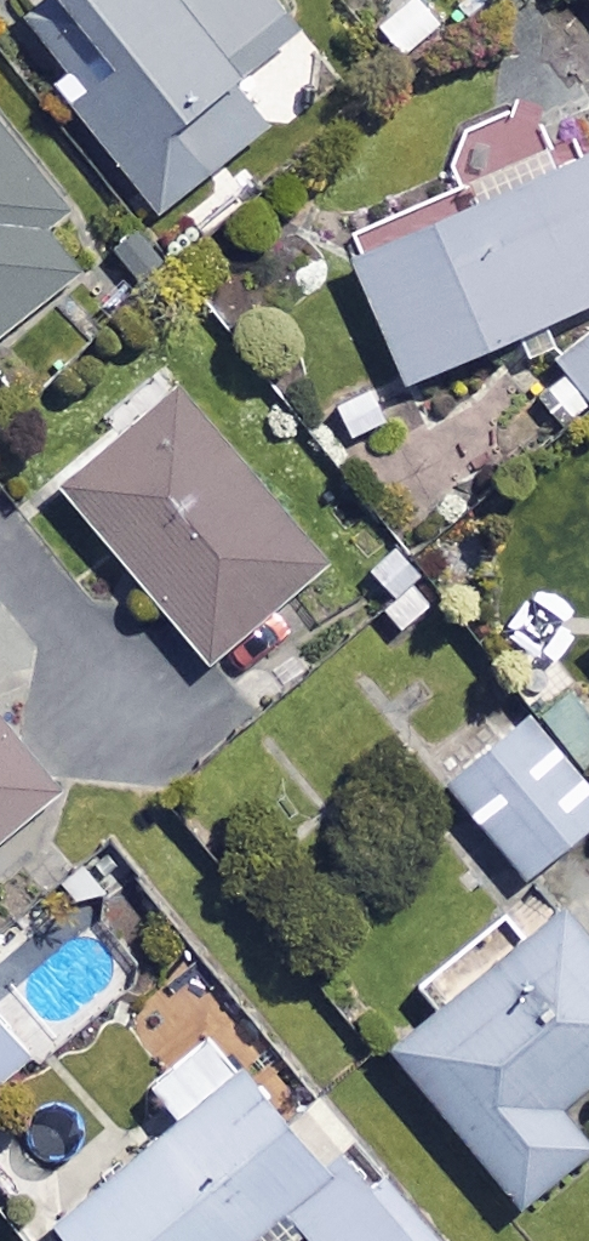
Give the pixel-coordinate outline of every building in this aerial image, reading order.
[(160,0),(24,0),(8,13),(57,73),(43,85),(149,217),(256,131),(221,88),(286,35),(258,0),(169,0),(163,5),(160,0)] [(370,22),(397,60),(443,26),(425,0),(401,0),(370,22)] [(90,253),(0,142),(0,326),(90,253)] [(340,255),(393,383),(588,301),(588,151),(340,255)] [(317,567),(167,392),(51,492),(200,667),(317,567)] [(0,718),(0,834),(56,789),(0,718)] [(521,718),(438,787),(516,881),(588,819),(588,800),(521,718)] [(557,900),(517,933),(496,907),(399,986),(419,1012),(382,1042),(509,1201),(580,1143),(548,1103),(588,1070),(588,939),(557,900)] [(26,1045),(0,1012),(0,1066),(26,1045)] [(347,1133),(323,1154),(237,1053),(51,1213),(75,1240),(439,1240),(347,1133)]
